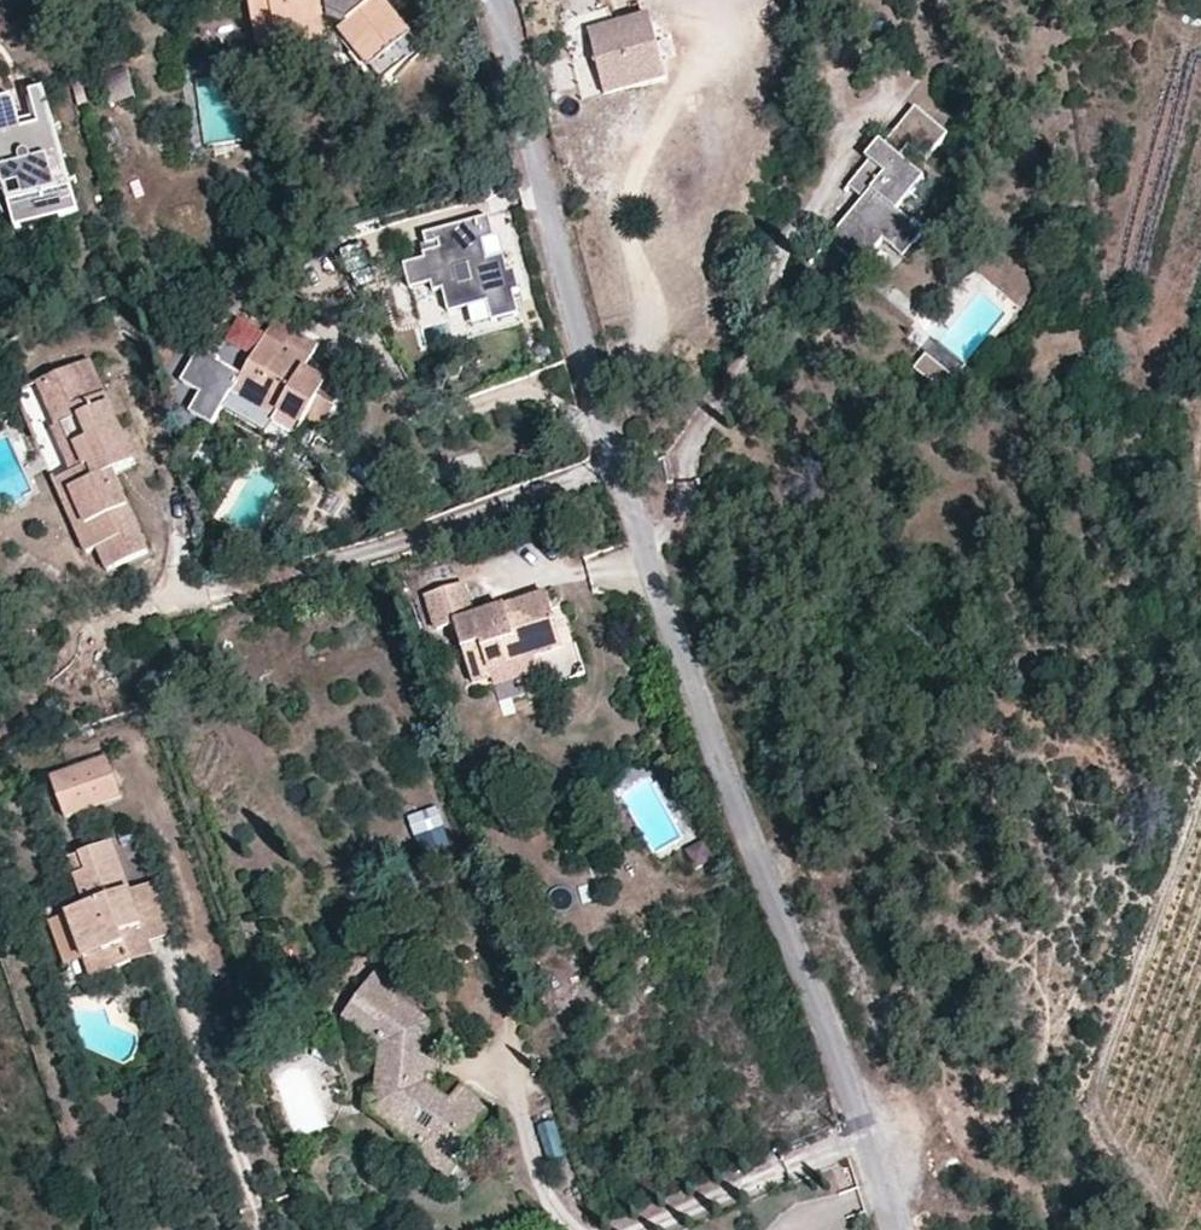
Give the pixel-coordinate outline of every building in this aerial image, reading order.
[(256,52),(325,39),(323,23),(327,20),(343,27),(337,31),(368,70),(371,68),(383,82),(408,63),(411,69),(420,61),(418,56),(421,52),(382,0),(376,0),(371,3),(364,0),(247,0),(256,52)] [(651,22),(589,35),(603,100),(665,87),(651,22)] [(72,47),(75,60),(87,56),(84,44),(72,47)] [(102,75),(119,70),(113,50),(97,55),(102,75)] [(119,70),(102,75),(109,105),(130,99),(123,70),(119,70)] [(0,105),(0,178),(22,172),(31,206),(8,211),(15,236),(78,218),(45,93),(31,96),(36,121),(18,125),(12,102),(0,105)] [(863,203),(828,241),(854,263),(862,254),(871,262),(885,246),(904,262),(924,240),(897,216),(923,187),(916,180),(949,143),(917,114),(885,150),(881,147),(866,163),(870,166),(849,190),(863,203)] [(495,237),(489,216),(423,235),(427,245),(439,242),(440,249),(429,252),(424,254),(425,259),(404,265),(411,289),(432,284),(434,292),(444,290),(450,313),(488,302),(494,322),(521,314),(515,292),(521,290),(516,269),(509,271),(505,255),(488,259),(483,241),(495,237)] [(439,242),(427,245),(429,252),(440,249),(439,242)] [(200,279),(185,283),(189,298),(205,294),(200,279)] [(214,426),(223,408),(270,432),(274,424),(282,407),(305,419),(308,414),(325,423),(345,387),(328,377),(327,380),(323,387),(300,375),(304,367),(316,344),(288,330),(293,322),(275,312),(267,328),(285,337),(282,343),(264,334),(235,319),(223,341),(252,356),(242,375),(217,362),(218,359),(199,349),(181,384),(201,394),(191,414),(214,426)] [(285,337),(267,328),(264,334),(282,343),(285,337)] [(925,354),(913,368),(943,393),(955,378),(925,354)] [(113,566),(148,551),(112,471),(134,463),(89,359),(36,383),(54,427),(51,428),(70,473),(62,476),(85,527),(76,531),(85,552),(97,548),(104,545),(113,566)] [(304,367),(300,375),(323,387),(327,380),(304,367)] [(305,419),(282,407),(274,424),(295,435),(305,419)] [(62,476),(53,480),(76,531),(85,527),(62,476)] [(104,545),(97,548),(106,570),(113,566),(104,545)] [(455,622),(475,684),(491,678),(493,685),(539,671),(535,659),(562,648),(543,594),(472,616),(462,584),(425,596),(435,628),(455,622)] [(50,777),(65,818),(121,798),(106,755),(50,777)] [(414,840),(446,829),(438,807),(406,818),(414,840)] [(90,977),(153,955),(149,942),(177,932),(159,880),(130,890),(112,842),(69,858),(85,907),(66,914),(90,977)] [(688,850),(693,869),(711,864),(706,845),(688,850)] [(365,1091),(363,1112),(418,1150),(424,1144),(450,1161),(489,1105),(460,1084),(449,1100),(426,1083),(426,1074),(435,1075),(436,1054),(429,1053),(430,1023),(388,991),(387,980),(376,972),(342,1018),(378,1045),(374,1091),(365,1091)] [(217,1013),(221,1024),(238,1018),(235,1008),(217,1013)]
